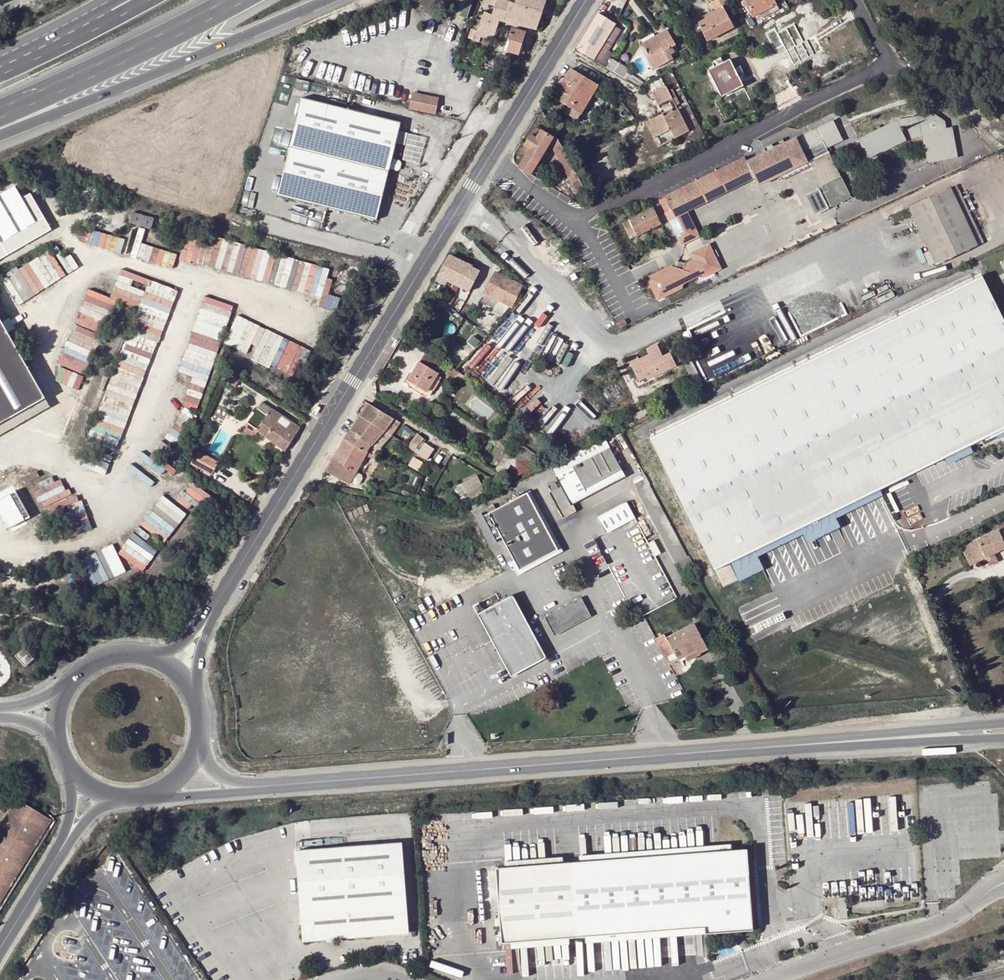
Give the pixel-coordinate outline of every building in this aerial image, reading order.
[(455,14),(464,18),(471,0),(460,0),(455,14)] [(494,37),(497,27),(499,21),(504,22),(510,4),(497,0),(491,16),(485,12),(480,22),(476,32),(482,34),(480,37),(482,37),(486,39),(488,36),(494,37)] [(535,31),(542,13),(542,12),(545,5),(546,0),(517,0),(515,5),(510,4),(504,22),(535,31)] [(753,18),(761,14),(764,18),(771,14),(769,10),(776,6),(773,0),(744,0),(753,18)] [(776,6),(769,10),(771,14),(778,10),(776,6)] [(724,10),(698,23),(707,42),(734,28),(724,10)] [(616,24),(615,24),(597,13),(576,49),(594,60),(615,26),(616,24)] [(615,26),(594,60),(600,64),(603,58),(621,30),(615,26)] [(524,33),(513,30),(506,51),(517,54),(524,56),(528,44),(521,42),(524,33)] [(667,30),(656,37),(659,42),(670,36),(667,30)] [(482,34),(476,32),(473,40),(480,43),(482,37),(480,37),(482,34)] [(642,45),(647,55),(651,53),(658,67),(672,60),(671,59),(669,55),(674,52),(675,52),(674,50),(676,50),(674,46),(675,45),(670,36),(659,42),(656,37),(642,45)] [(651,53),(647,55),(654,69),(658,67),(651,53)] [(603,58),(600,64),(625,80),(628,75),(631,70),(619,63),(617,67),(603,58)] [(722,97),(743,87),(744,86),(729,59),(724,62),(721,58),(712,62),(714,67),(708,70),(722,97)] [(572,70),(554,98),(568,108),(565,113),(576,120),(598,86),(572,70)] [(625,80),(639,89),(645,86),(634,77),(634,79),(628,75),(625,80)] [(666,86),(652,93),(658,105),(672,98),(675,106),(680,104),(673,89),(668,91),(666,86)] [(440,100),(413,93),(409,108),(436,114),(440,100)] [(399,122),(301,98),(277,195),(316,205),(353,214),(376,220),(381,198),(383,190),(388,169),(391,158),(399,122)] [(662,114),(651,120),(659,136),(670,130),(674,140),(689,132),(678,110),(673,113),(663,117),(662,114)] [(934,114),(897,121),(900,127),(908,125),(910,138),(922,137),(926,163),(957,158),(952,127),(946,128),(945,121),(934,114)] [(659,136),(651,120),(646,123),(654,138),(659,136)] [(833,120),(752,160),(760,176),(804,155),(808,153),(824,187),(819,189),(828,208),(833,205),(834,207),(850,199),(825,149),(843,141),(833,120)] [(897,121),(858,139),(868,160),(907,141),(900,127),(897,121)] [(549,144),(552,138),(536,128),(520,154),(526,157),(519,168),(530,175),(549,144)] [(563,149),(555,135),(552,138),(549,144),(555,154),(563,149)] [(555,154),(568,178),(576,174),(568,158),(563,149),(555,154)] [(760,176),(752,160),(747,163),(755,178),(759,186),(777,178),(778,177),(808,162),(804,155),(760,176)] [(660,199),(683,245),(688,242),(701,236),(689,211),(755,178),(747,163),(744,157),(660,199)] [(391,158),(388,169),(396,171),(398,171),(400,169),(401,165),(401,162),(399,160),(391,158)] [(808,162),(778,177),(779,182),(812,166),(810,162),(808,162)] [(576,174),(568,178),(571,184),(579,179),(576,174)] [(579,179),(571,184),(577,196),(586,191),(579,179)] [(608,182),(604,185),(609,193),(614,190),(608,182)] [(956,185),(909,207),(929,251),(935,263),(936,266),(983,243),(956,185)] [(819,189),(819,188),(804,195),(814,216),(829,209),(828,208),(819,189)] [(391,192),(383,190),(381,198),(389,200),(391,192)] [(0,212),(0,255),(40,236),(24,201),(0,212)] [(653,208),(624,223),(632,239),(661,224),(653,208)] [(154,219),(132,212),(129,223),(140,227),(146,229),(150,230),(154,219)] [(146,229),(140,227),(132,256),(137,258),(146,229)] [(181,261),(323,293),(321,304),(327,306),(334,278),(328,276),(331,264),(211,237),(210,242),(186,236),(181,261)] [(628,239),(620,243),(625,251),(632,248),(628,239)] [(675,266),(651,278),(661,299),(685,288),(687,282),(705,274),(706,278),(724,268),(712,244),(694,252),(696,255),(692,258),(687,263),(682,262),(680,267),(675,266)] [(3,277),(20,303),(66,275),(50,249),(3,277)] [(935,263),(929,251),(923,253),(929,266),(935,263)] [(451,257),(436,282),(445,287),(447,282),(468,292),(478,271),(451,257)] [(150,369),(178,287),(121,268),(112,295),(87,287),(61,365),(62,365),(57,380),(81,389),(112,298),(142,307),(134,330),(146,334),(143,343),(129,339),(125,351),(143,357),(140,366),(150,369)] [(498,320),(501,317),(509,310),(522,286),(495,272),(484,294),(487,296),(482,307),(492,312),(490,317),(498,320)] [(996,434),(1003,431),(1003,322),(980,275),(650,439),(716,573),(737,562),(745,579),(764,570),(756,553),(810,526),(814,527),(822,523),(824,519),(996,434)] [(223,319),(222,323),(229,325),(234,303),(205,296),(203,308),(209,309),(208,315),(223,319)] [(627,324),(624,320),(617,323),(619,328),(627,324)] [(44,399),(0,321),(0,424),(44,399)] [(193,374),(185,404),(200,408),(220,338),(216,337),(217,334),(194,328),(182,371),(193,374)] [(628,360),(636,376),(638,374),(640,379),(646,376),(647,379),(675,365),(670,353),(663,357),(657,345),(646,350),(649,356),(640,361),(637,356),(628,360)] [(425,352),(419,363),(437,373),(444,363),(425,352)] [(675,356),(677,362),(684,359),(682,353),(675,356)] [(419,363),(408,380),(426,391),(437,373),(419,363)] [(691,363),(686,366),(696,384),(697,387),(702,385),(691,363)] [(459,372),(451,366),(446,373),(453,379),(459,372)] [(465,377),(459,372),(453,379),(460,384),(465,377)] [(239,380),(228,373),(223,381),(234,388),(239,380)] [(2,434),(49,407),(44,399),(0,424),(0,430),(2,434)] [(285,452),(299,428),(262,403),(248,423),(258,431),(285,452)] [(393,419),(369,404),(360,417),(383,431),(386,429),(393,419)] [(351,431),(370,446),(383,431),(360,417),(351,431)] [(390,435),(399,423),(393,419),(386,429),(383,431),(390,435)] [(258,431),(248,423),(241,432),(252,440),(258,431)] [(366,452),(370,446),(351,431),(345,440),(366,452)] [(370,446),(376,450),(390,435),(383,431),(370,446)] [(404,437),(408,440),(412,435),(408,432),(404,437)] [(417,435),(408,446),(413,450),(421,439),(417,435)] [(367,452),(366,452),(345,440),(326,472),(348,484),(350,482),(356,471),(358,467),(367,452)] [(604,440),(570,456),(549,466),(561,487),(568,499),(577,494),(581,502),(625,477),(604,440)] [(370,455),(373,456),(376,450),(370,446),(366,452),(367,452),(370,455)] [(217,463),(197,452),(191,463),(211,474),(217,463)] [(376,461),(377,458),(373,456),(370,455),(367,452),(358,467),(365,471),(367,467),(364,465),(369,457),(376,461)] [(502,475),(509,464),(513,458),(505,453),(494,471),(502,475)] [(423,462),(414,457),(409,465),(418,471),(423,462)] [(362,475),(356,471),(350,482),(356,485),(359,484),(363,478),(362,475)] [(464,496),(484,484),(478,474),(457,485),(464,496)] [(649,484),(644,475),(633,481),(639,490),(637,491),(675,563),(679,561),(686,556),(649,485),(649,484)] [(199,499),(205,489),(193,482),(187,492),(199,499)] [(568,499),(561,487),(558,489),(555,484),(549,487),(552,493),(550,494),(561,513),(573,506),(581,502),(577,494),(568,499)] [(32,518),(18,488),(0,497),(0,507),(10,528),(32,518)] [(527,493),(488,513),(500,536),(518,570),(557,550),(527,493)] [(626,502),(597,518),(606,534),(635,518),(626,502)] [(576,510),(573,506),(561,513),(563,517),(576,510)] [(500,536),(488,513),(483,515),(495,539),(500,536)] [(962,549),(970,565),(984,558),(994,553),(1003,548),(1003,541),(999,531),(998,530),(962,549)] [(144,569),(155,555),(131,536),(120,551),(144,569)] [(654,540),(649,543),(656,555),(661,552),(654,540)] [(113,543),(80,559),(94,586),(127,570),(113,543)] [(998,562),(994,553),(984,558),(988,566),(998,562)] [(684,572),(694,567),(688,556),(686,556),(679,561),(684,572)] [(547,658),(512,596),(477,615),(512,677),(547,658)] [(589,612),(581,597),(544,617),(552,631),(589,612)] [(665,635),(656,639),(670,665),(685,657),(696,651),(699,654),(708,649),(694,625),(667,639),(665,635)] [(26,651),(18,657),(27,666),(34,660),(26,651)] [(696,651),(685,657),(688,662),(700,655),(699,654),(696,651)] [(0,819),(0,821),(40,845),(55,822),(14,796),(0,819)] [(40,845),(0,821),(0,910),(40,845)] [(578,852),(579,859),(732,849),(731,842),(578,852)] [(404,844),(297,852),(304,942),(410,933),(404,844)] [(732,849),(579,859),(570,859),(562,860),(504,864),(495,864),(499,939),(509,938),(566,935),(575,934),(584,933),(703,926),(704,932),(750,929),(745,848),(732,849)] [(504,864),(562,860),(561,854),(504,857),(504,864)] [(703,926),(584,933),(584,940),(704,932),(703,926)] [(567,941),(566,935),(509,938),(510,945),(567,941)]
